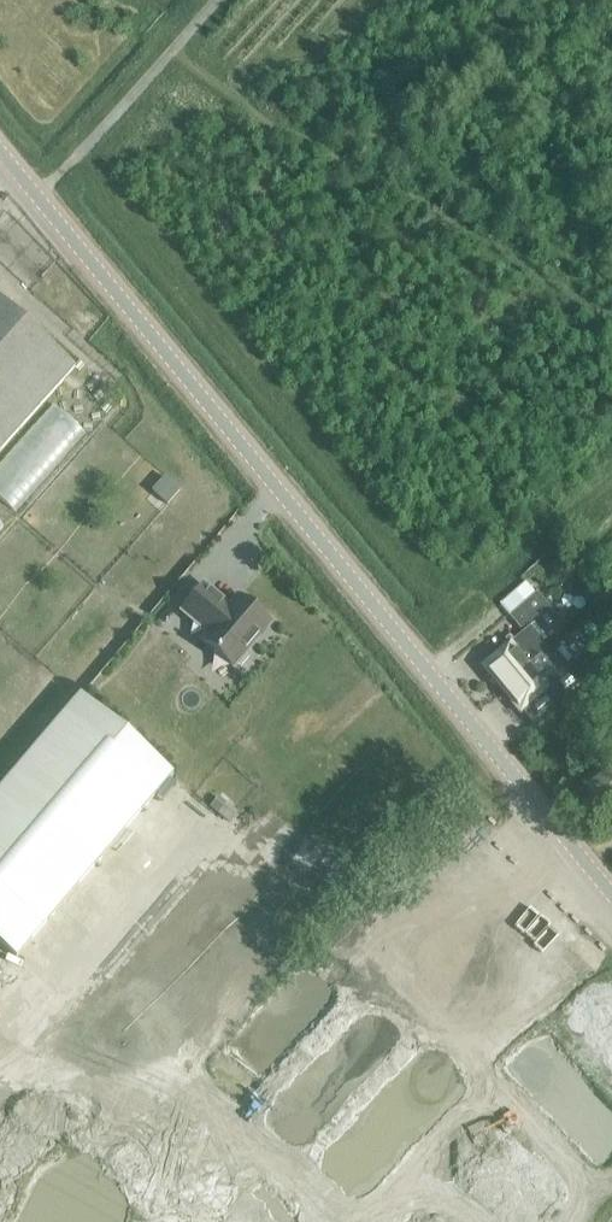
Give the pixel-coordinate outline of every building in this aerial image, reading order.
[(75,367),(0,300),(0,451),(75,367)] [(155,489),(170,501),(182,485),(166,474),(155,489)] [(586,580),(589,583),(602,595),(610,587),(594,572),(586,580)] [(247,650),(270,623),(239,596),(230,607),(204,586),(182,611),(208,632),(202,641),(233,667),(237,662),(242,664),(249,655),(247,650)] [(483,666),(521,711),(547,690),(547,689),(567,673),(527,623),(549,605),(538,592),(509,616),(523,632),(483,666)] [(172,774),(80,696),(0,791),(0,944),(16,958),(172,774)]
